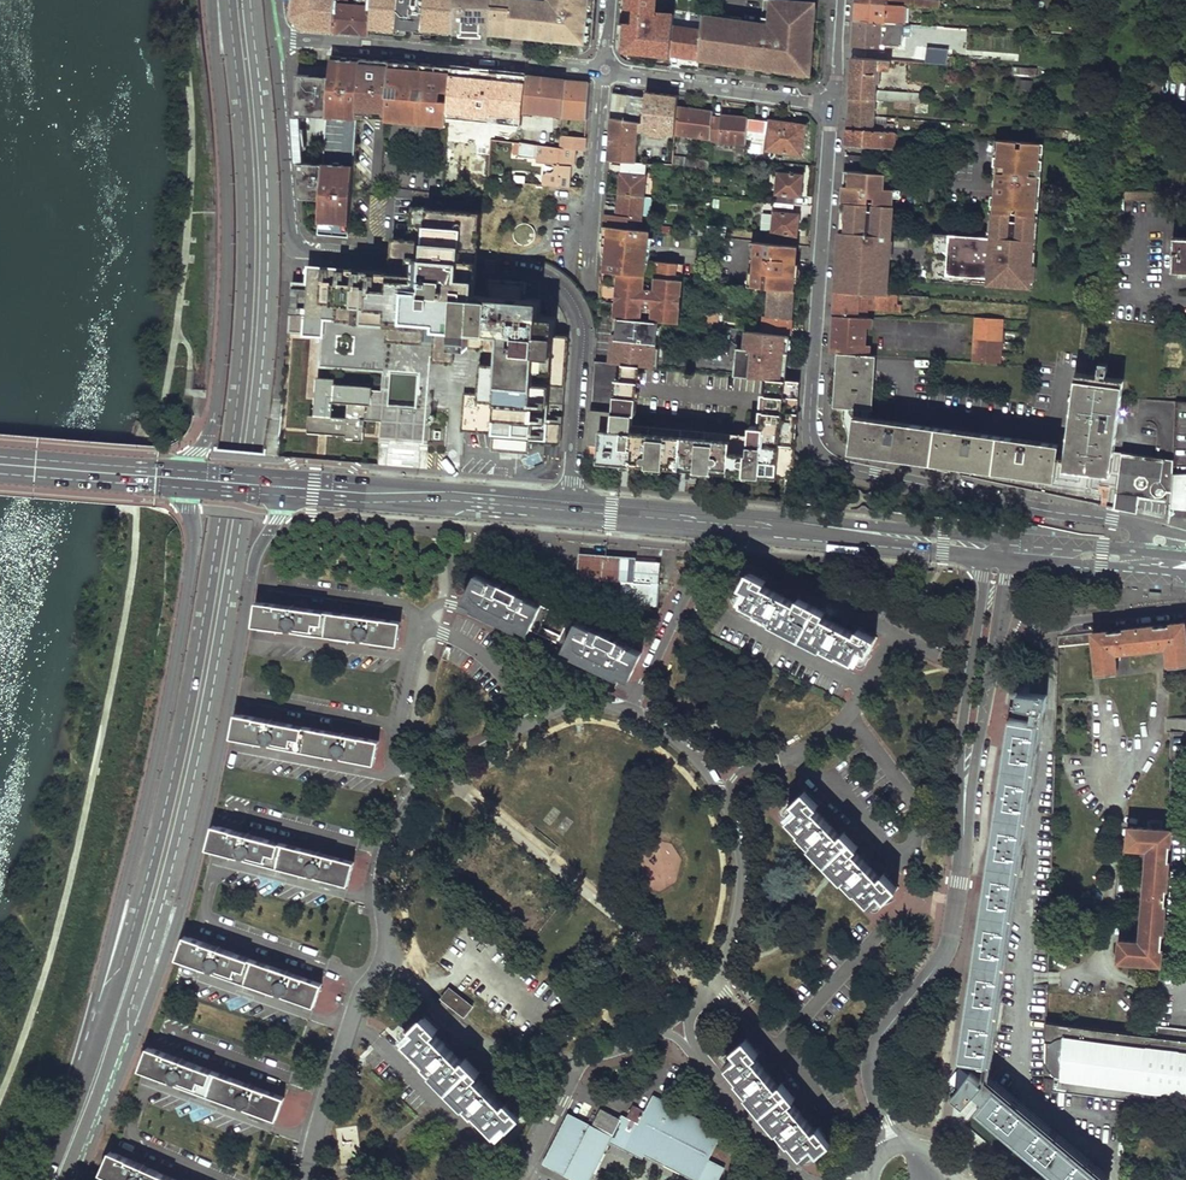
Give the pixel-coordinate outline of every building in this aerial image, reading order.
[(292,21),(297,28),(334,32),(336,0),(294,0),(292,21)] [(334,32),(350,33),(371,35),(371,29),(373,0),(336,0),(334,32)] [(371,29),(397,31),(397,29),(407,30),(408,0),(373,0),(371,29)] [(407,30),(423,31),(423,29),(454,32),(455,0),(408,0),(407,30)] [(454,32),(454,33),(490,36),(492,3),(490,3),(490,0),(455,0),(454,32)] [(514,0),(490,0),(490,3),(492,3),(490,36),(539,40),(593,43),(596,0),(553,0),(553,3),(543,2),(514,0)] [(621,6),(635,7),(634,12),(640,12),(639,24),(619,22),(616,50),(671,55),(674,26),(675,13),(656,12),(658,0),(622,0),(621,6)] [(701,15),(700,29),(698,58),(749,65),(750,61),(773,64),(772,69),(809,74),(814,3),(788,0),(779,0),(773,0),(762,0),(760,24),(759,23),(759,27),(755,26),(756,23),(701,15)] [(854,13),(854,21),(902,24),(904,25),(906,7),(855,4),(854,13)] [(853,29),(852,47),(880,49),(880,43),(901,44),(902,24),(854,21),(853,29)] [(674,26),(671,55),(683,56),(698,58),(700,29),(674,26)] [(927,46),(926,63),(950,64),(951,48),(927,46)] [(342,57),(329,56),(328,74),(326,114),(333,114),(333,118),(336,119),(341,119),(345,119),(345,115),(355,116),(359,58),(342,57)] [(355,116),(384,118),(388,61),(359,58),(355,116)] [(850,76),(849,98),(876,100),(877,100),(877,93),(879,70),(879,60),(851,58),(850,76)] [(892,61),(879,60),(879,70),(891,71),(892,61)] [(420,64),(388,61),(385,118),(445,124),(446,99),(438,98),(431,98),(432,89),(439,89),(447,90),(448,67),(420,64)] [(474,89),(475,74),(453,72),(450,101),(474,104),(475,95),(473,94),(474,89)] [(298,73),(296,112),(326,114),(328,74),(298,73)] [(520,110),(562,115),(566,79),(554,77),(554,83),(533,81),(534,75),(525,74),(524,79),(521,106),(520,110)] [(543,76),(534,75),(533,81),(554,83),(554,77),(543,76)] [(524,79),(518,79),(517,82),(489,80),(488,93),(516,96),(515,105),(521,106),(524,79)] [(566,79),(562,115),(586,117),(590,82),(582,81),(566,79)] [(484,105),(485,90),(474,89),(473,94),(475,95),(474,104),(484,105)] [(912,95),(877,93),(877,100),(882,100),(912,102),(912,95)] [(643,98),(613,94),(611,118),(638,121),(641,121),(643,98)] [(656,100),(643,98),(641,121),(638,121),(637,132),(674,136),(674,134),(675,108),(676,103),(656,100)] [(847,119),(847,129),(894,132),(894,125),(874,123),(876,100),(849,98),(847,119)] [(882,100),(882,107),(909,109),(910,106),(913,107),(914,103),(912,102),(882,100)] [(693,110),(675,108),(674,134),(700,137),(700,140),(709,141),(709,140),(710,116),(711,113),(693,110)] [(467,136),(469,111),(457,110),(456,125),(450,124),(449,134),(451,134),(450,139),(454,139),(455,134),(467,136)] [(720,118),(710,116),(709,140),(745,144),(746,135),(747,119),(730,116),(720,115),(720,118)] [(638,121),(611,118),(610,134),(608,160),(629,162),(635,162),(637,132),(638,121)] [(747,119),(746,135),(767,139),(765,150),(800,156),(804,124),(790,122),(768,120),(768,121),(747,118),(747,119)] [(482,120),(480,136),(490,138),(491,121),(482,120)] [(847,129),(846,143),(894,146),(896,132),(894,132),(847,129)] [(585,137),(560,134),(559,147),(571,149),(577,149),(584,150),(585,141),(585,137)] [(1045,142),(996,139),(996,150),(1002,151),(1002,158),(995,157),(995,166),(1001,166),(1001,173),(994,172),(994,177),(993,181),(1042,184),(1043,175),(1036,175),(1036,169),(1043,170),(1044,160),(1037,160),(1037,153),(1044,154),(1045,142)] [(531,155),(530,159),(535,159),(535,161),(546,163),(543,184),(567,186),(569,165),(571,149),(559,147),(522,142),(521,153),(531,155)] [(845,161),(844,171),(850,171),(862,172),(863,156),(845,155),(845,161)] [(696,158),(672,156),(672,165),(695,167),(696,158)] [(696,158),(695,167),(707,168),(707,159),(696,158)] [(320,201),(322,161),(296,160),(300,199),(320,201)] [(620,182),(618,194),(642,196),(646,163),(635,162),(629,162),(627,174),(621,173),(621,175),(620,182)] [(333,165),(331,164),(330,168),(322,168),(320,201),(319,219),(327,219),(327,222),(330,223),(335,223),(339,223),(339,220),(349,220),(352,170),(341,169),(342,165),(339,165),(333,165)] [(843,187),(842,202),(893,206),(894,199),(894,189),(884,189),(885,174),(862,172),(850,171),(849,187),(843,187)] [(777,173),(774,203),(792,205),(793,196),(799,197),(801,175),(777,173)] [(721,175),(713,174),(712,183),(720,183),(721,175)] [(1042,184),(993,181),(992,204),(999,205),(998,212),(1033,215),(1034,207),(1041,208),(1042,184)] [(556,191),(560,211),(577,207),(572,187),(556,191)] [(503,190),(502,202),(514,203),(515,191),(503,190)] [(640,216),(642,196),(618,194),(616,215),(623,216),(621,228),(639,230),(640,216)] [(648,217),(650,197),(642,196),(640,216),(648,217)] [(893,206),(842,202),(840,224),(836,292),(887,296),(894,206),(893,206)] [(773,214),(771,234),(791,236),(796,237),(798,215),(791,215),(792,205),(774,203),(773,214)] [(413,210),(411,240),(444,243),(481,246),(484,216),(413,210)] [(998,212),(991,212),(989,231),(993,231),(993,238),(989,237),(985,284),(1034,289),(1040,215),(1033,215),(998,212)] [(773,214),(761,213),(759,233),(761,233),(771,234),(773,214)] [(621,228),(604,226),(603,240),(607,240),(606,256),(602,255),(600,270),(643,275),(654,276),(680,279),(682,264),(648,260),(644,260),(648,236),(648,231),(639,230),(621,228)] [(706,226),(705,237),(723,239),(723,227),(706,226)] [(932,232),(928,279),(985,284),(989,237),(988,237),(932,232)] [(761,233),(760,243),(790,246),(791,236),(771,234),(761,233)] [(644,260),(648,260),(654,237),(648,236),(644,260)] [(1173,238),(1171,273),(1185,274),(1185,239),(1173,238)] [(444,243),(411,240),(392,239),(390,261),(389,272),(310,265),(309,282),(293,281),(290,335),(304,337),(303,341),(317,342),(324,343),(326,326),(390,331),(390,327),(406,328),(406,339),(438,342),(437,348),(459,350),(458,360),(457,366),(465,367),(475,369),(476,353),(501,355),(500,371),(484,369),(481,398),(466,396),(463,432),(491,434),(493,444),(493,448),(493,450),(531,453),(532,447),(548,449),(549,437),(550,418),(562,419),(569,337),(555,335),(557,317),(542,315),(544,299),(528,298),(529,281),(495,278),(493,294),(478,293),(478,288),(480,268),(481,246),(444,243)] [(760,243),(750,242),(747,286),(769,289),(776,290),(777,280),(794,281),(795,263),(796,247),(790,246),(760,243)] [(643,275),(600,270),(597,315),(614,317),(655,321),(675,323),(680,279),(654,276),(654,281),(653,286),(642,285),(643,280),(643,275)] [(794,281),(777,280),(776,290),(793,291),(794,281)] [(776,290),(769,289),(767,315),(791,317),(793,291),(776,290)] [(835,306),(835,315),(854,316),(854,309),(899,311),(899,305),(908,305),(908,303),(926,304),(927,299),(887,296),(836,292),(835,306)] [(701,310),(700,321),(721,323),(723,311),(701,310)] [(767,315),(763,315),(761,333),(790,336),(791,317),(767,315)] [(833,334),(832,351),(842,352),(866,354),(867,343),(867,332),(868,326),(869,317),(854,316),(835,315),(834,326),(833,334)] [(655,321),(614,317),(610,363),(641,366),(649,367),(655,321)] [(977,317),(974,362),(1001,364),(1005,319),(977,317)] [(326,326),(324,343),(323,370),(417,378),(415,404),(389,402),(390,394),(369,393),(367,423),(380,423),(378,465),(461,472),(463,437),(463,432),(466,396),(481,398),(484,369),(500,371),(501,355),(476,353),(475,369),(465,367),(457,366),(458,360),(459,350),(437,348),(438,342),(406,339),(406,328),(390,327),(390,331),(326,326)] [(739,349),(736,376),(769,379),(786,381),(790,336),(761,333),(744,331),(742,349),(739,349)] [(841,362),(840,368),(876,372),(876,365),(877,355),(871,354),(866,354),(842,352),(841,362)] [(592,384),(588,447),(600,448),(599,456),(625,458),(683,463),(698,464),(788,471),(793,472),(800,382),(786,381),(769,379),(764,428),(751,426),(750,442),(635,432),(637,411),(639,390),(641,366),(610,363),(594,361),(592,384)] [(859,407),(855,448),(1057,476),(1060,458),(1066,459),(1066,465),(1079,467),(1113,472),(1124,379),(1077,373),(1068,447),(869,421),(872,379),(876,380),(876,372),(840,368),(838,405),(859,407)] [(367,423),(369,393),(336,390),(336,382),(319,381),(317,418),(311,417),(309,438),(347,441),(347,445),(365,446),(367,423)] [(550,418),(549,437),(560,438),(562,419),(550,418)] [(588,447),(587,455),(599,456),(600,448),(588,447)] [(1124,452),(1117,507),(1142,510),(1170,514),(1171,509),(1174,471),(1175,466),(1175,460),(1124,452)] [(1174,471),(1171,509),(1185,510),(1185,472),(1174,471)] [(579,553),(575,595),(599,597),(600,580),(622,582),(630,582),(632,560),(632,558),(579,553)] [(659,563),(632,560),(630,582),(622,582),(620,603),(655,606),(659,563)] [(748,591),(742,603),(757,611),(756,614),(771,620),(771,623),(820,649),(822,647),(836,655),(837,653),(853,660),(859,649),(868,653),(875,638),(857,630),(855,634),(822,617),(824,613),(798,599),(795,603),(762,586),(765,581),(748,572),(741,586),(748,591)] [(476,575),(465,600),(499,616),(537,633),(540,626),(548,609),(517,595),(518,592),(500,585),(499,587),(491,584),(491,583),(476,575)] [(257,603),(253,627),(398,647),(401,624),(257,603)] [(560,636),(557,643),(594,661),(630,679),(641,653),(626,646),(625,647),(618,643),(619,640),(601,631),(600,633),(569,619),(560,636)] [(1058,645),(1094,642),(1098,673),(1117,671),(1116,651),(1167,646),(1170,666),(1185,664),(1185,630),(1185,622),(1137,627),(1081,633),(1059,635),(1058,645)] [(540,626),(537,633),(557,643),(560,636),(540,626)] [(1012,691),(1009,703),(1046,710),(1047,695),(1012,691)] [(1061,1179),(1106,1179),(985,1077),(1038,721),(1032,720),(1034,713),(1016,710),(1015,718),(1010,717),(959,1059),(975,1061),(972,1070),(951,1097),(950,1098),(951,1099),(960,1108),(974,1091),(984,1101),(978,1109),(1061,1179)] [(236,713),(231,737),(374,765),(378,742),(236,713)] [(796,808),(786,817),(799,830),(798,833),(809,844),(807,846),(840,881),(842,880),(854,891),(857,889),(869,901),(878,893),(884,899),(896,888),(883,874),(878,877),(853,850),(857,846),(843,833),(838,835),(814,809),(817,805),(803,789),(790,802),(796,808)] [(104,798),(103,807),(116,808),(116,798),(104,798)] [(1120,940),(1118,960),(1160,964),(1172,830),(1162,829),(1162,822),(1147,820),(1146,828),(1131,826),(1129,847),(1148,849),(1140,941),(1120,940)] [(212,826),(206,849),(348,885),(355,863),(212,826)] [(184,937),(177,958),(315,1007),(322,985),(184,937)] [(1048,948),(1034,947),(1033,968),(1046,969),(1048,948)] [(53,973),(67,976),(72,955),(59,951),(53,973)] [(455,981),(442,998),(480,1031),(494,1014),(455,981)] [(416,1032),(407,1041),(427,1062),(425,1064),(433,1070),(432,1073),(464,1106),(466,1105),(473,1113),(475,1112),(496,1134),(507,1124),(511,1128),(523,1116),(509,1102),(505,1105),(491,1091),(476,1076),(480,1073),(466,1059),(462,1062),(447,1047),(435,1034),(439,1031),(424,1016),(413,1026),(416,1032)] [(1185,1108),(1185,1041),(1156,1037),(1046,1023),(1044,1088),(1131,1100),(1185,1108)] [(1156,1037),(1185,1041),(1185,1032),(1157,1027),(1156,1037)] [(739,1058),(729,1066),(734,1073),(740,1080),(738,1081),(748,1094),(747,1095),(777,1132),(780,1131),(789,1142),(791,1141),(796,1148),(801,1154),(812,1147),(818,1153),(830,1143),(818,1128),(814,1131),(791,1102),(794,1099),(781,1083),(777,1086),(754,1058),(759,1055),(745,1040),(733,1050),(739,1058)] [(148,1047),(140,1069),(276,1120),(284,1098),(148,1047)] [(984,1101),(974,1091),(960,1108),(971,1118),(978,1109),(984,1101)] [(540,1164),(571,1179),(590,1179),(612,1136),(702,1179),(721,1179),(726,1168),(707,1158),(722,1130),(667,1102),(651,1094),(643,1111),(631,1104),(625,1117),(623,1116),(621,1119),(601,1109),(593,1126),(570,1114),(567,1112),(540,1164)] [(6,1102),(1,1115),(14,1119),(19,1107),(6,1102)] [(101,1173),(117,1179),(176,1179),(110,1151),(101,1173)]
